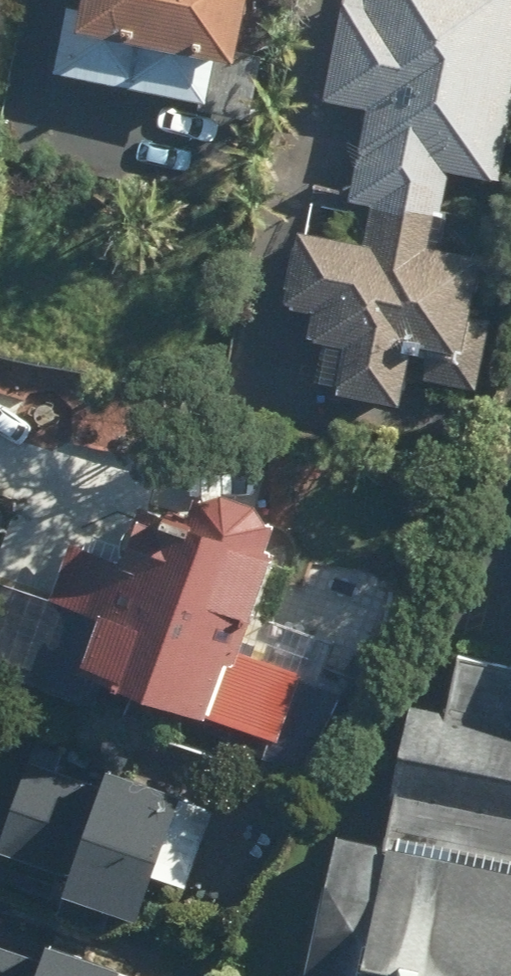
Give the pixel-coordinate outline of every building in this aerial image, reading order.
[(59,68),(217,96),(214,112),(250,118),(261,53),(248,51),(257,0),(88,0),(85,17),(69,15),(59,68)] [(508,179),(510,158),(510,0),(347,0),(332,101),(366,106),(353,198),(375,201),(447,211),(453,171),(508,179)] [(443,241),(447,211),(375,201),(370,235),(301,225),(290,299),(317,303),(313,336),(326,338),(321,371),(342,374),(341,386),(405,396),(412,351),(429,354),(426,373),(482,381),(488,335),(477,333),(489,248),(443,241)] [(83,696),(96,663),(281,735),(306,672),(233,644),(246,611),(256,616),(294,519),(147,462),(87,615),(70,608),(42,680),(83,696)] [(373,831),(510,860),(510,663),(441,647),(432,702),(398,699),(373,831)] [(69,889),(138,915),(154,871),(190,885),(221,799),(114,760),(107,779),(33,752),(0,843),(0,849),(73,876),(69,889)] [(322,829),(292,975),(510,975),(510,867),(322,829)] [(125,971),(128,961),(52,936),(44,962),(0,948),(0,975),(140,975),(125,971)]
